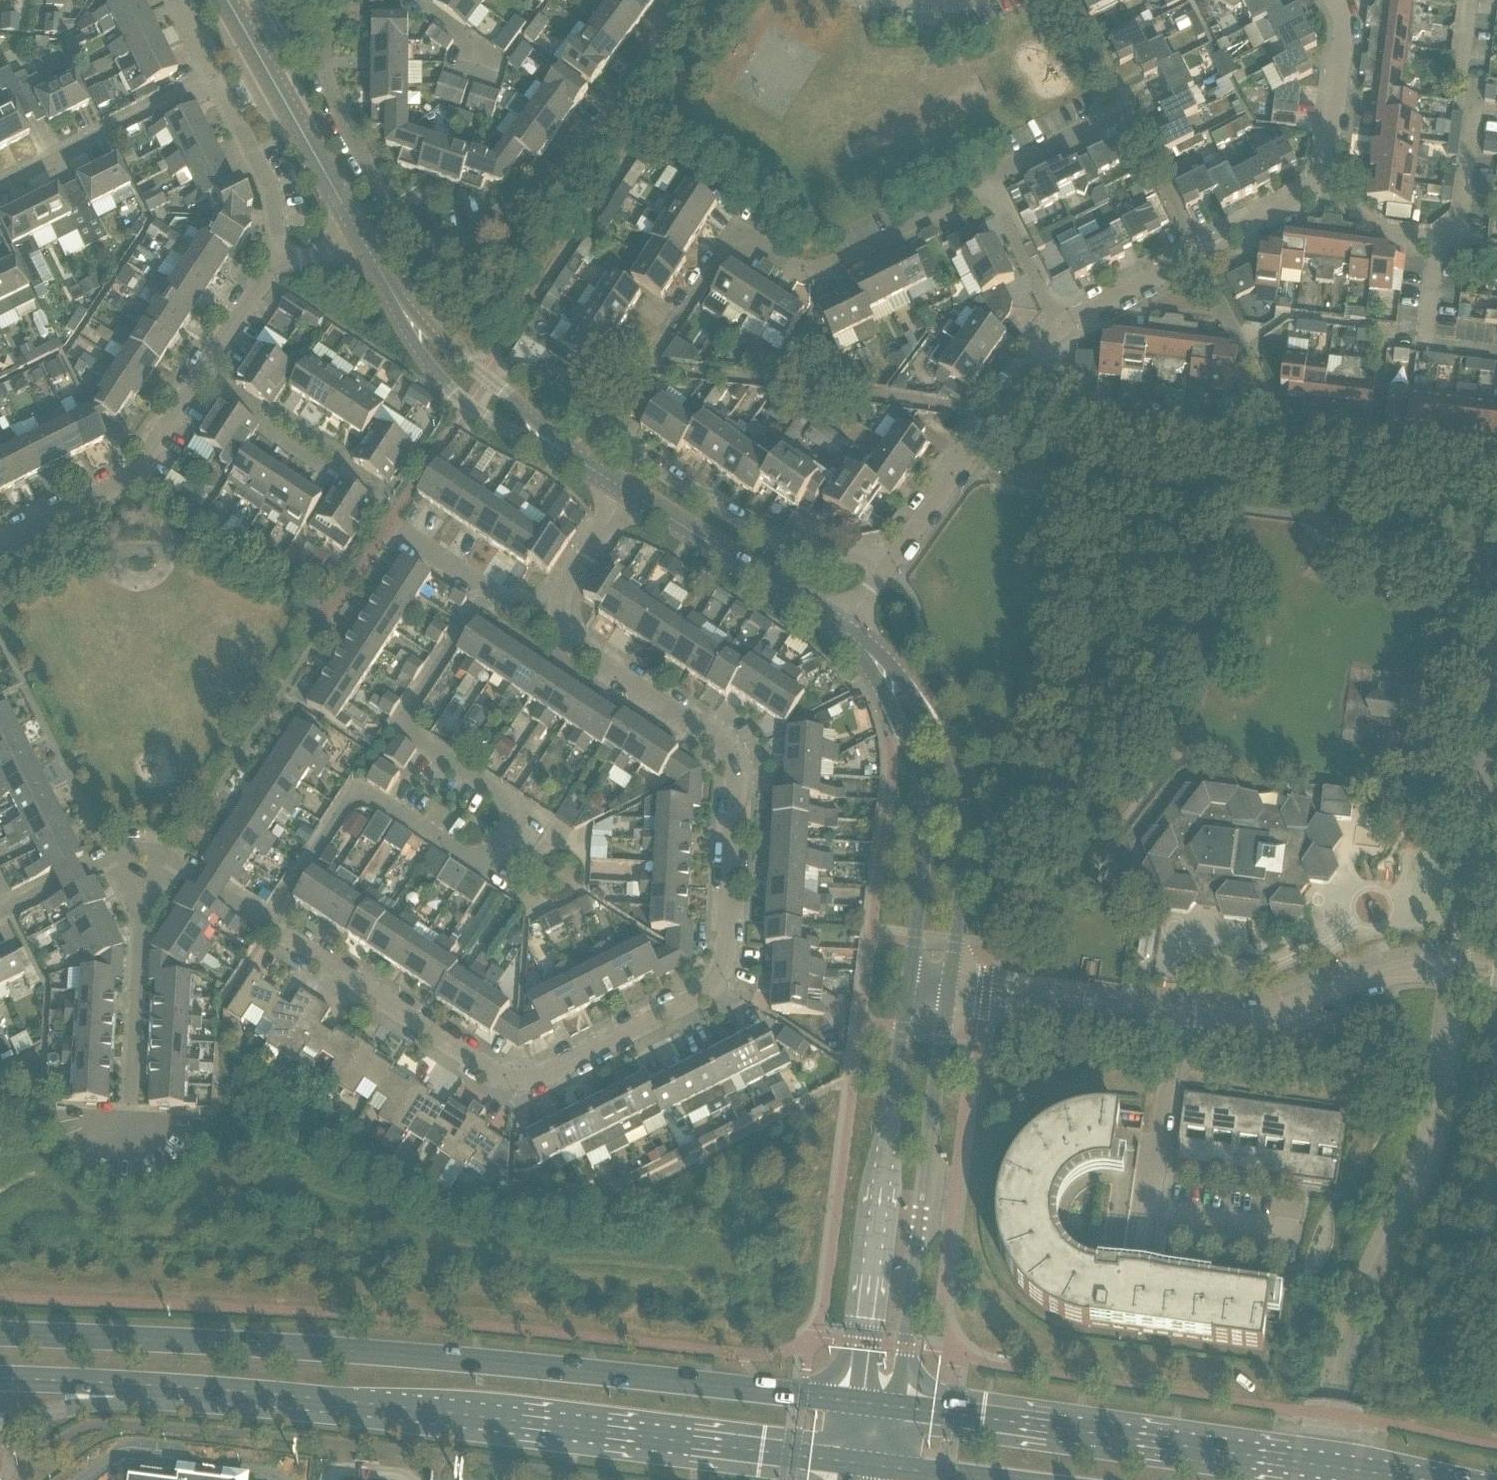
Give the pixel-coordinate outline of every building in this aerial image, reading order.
[(91,17),(95,25),(97,24),(103,36),(116,29),(147,14),(140,0),(126,0),(106,10),(106,9),(91,17)] [(115,5),(106,9),(106,10),(126,0),(112,0),(115,5)] [(481,6),(472,0),(434,0),(433,2),(465,26),(481,6)] [(644,17),(620,0),(612,0),(602,14),(631,35),(644,17)] [(657,0),(620,0),(644,17),(657,0)] [(1117,0),(1081,0),(1089,16),(1118,1),(1117,0)] [(1226,5),(1234,10),(1242,6),(1253,27),(1255,26),(1267,20),(1282,12),(1281,11),(1276,0),(1229,0),(1226,5)] [(1418,1),(1409,0),(1375,0),(1374,8),(1371,10),(1368,10),(1367,19),(1432,27),(1433,19),(1423,17),(1424,16),(1420,10),(1417,9),(1418,1)] [(1295,4),(1281,11),(1282,12),(1267,20),(1255,26),(1264,45),(1276,39),(1277,40),(1306,25),(1295,4)] [(409,42),(409,20),(399,20),(400,10),(389,10),(387,11),(384,13),(382,15),(381,17),(381,20),(373,20),(373,42),(409,42)] [(1187,17),(1192,29),(1200,25),(1194,13),(1187,17)] [(156,33),(147,14),(116,29),(122,41),(107,48),(111,56),(156,33)] [(618,52),(631,35),(602,14),(589,31),(618,52)] [(52,35),(53,16),(45,15),(43,35),(52,35)] [(53,16),(52,35),(60,36),(61,17),(53,16)] [(9,17),(0,17),(0,22),(0,32),(8,33),(9,17)] [(9,17),(8,33),(17,33),(18,17),(9,17)] [(516,17),(508,28),(519,35),(526,25),(516,17)] [(541,34),(549,23),(540,17),(532,27),(541,34)] [(1145,26),(1141,18),(1128,24),(1132,31),(1138,28),(1138,29),(1145,26)] [(1431,36),(1432,27),(1367,19),(1366,28),(1369,29),(1371,32),(1370,44),(1412,49),(1412,41),(1416,42),(1421,37),(1421,35),(1431,36)] [(1132,31),(1128,24),(1116,30),(1120,38),(1132,31)] [(1206,36),(1200,25),(1192,29),(1198,40),(1206,36)] [(1316,46),(1306,25),(1277,40),(1287,60),(1302,53),(1316,46)] [(437,44),(443,35),(433,27),(426,36),(437,44)] [(534,44),(541,34),(532,27),(525,37),(534,44)] [(504,55),(519,35),(508,28),(494,47),(504,55)] [(1149,49),(1148,49),(1138,29),(1138,28),(1132,31),(1120,38),(1109,43),(1120,65),(1134,58),(1133,57),(1149,49)] [(605,69),(618,52),(589,31),(576,48),(605,69)] [(166,53),(156,33),(111,56),(120,76),(166,53)] [(454,42),(443,35),(437,44),(447,51),(454,42)] [(77,49),(85,45),(82,37),(65,46),(72,60),(81,56),(77,49)] [(47,50),(48,41),(35,40),(35,49),(47,50)] [(409,64),(409,42),(373,42),(373,64),(409,64)] [(1173,63),(1172,62),(1162,42),(1148,49),(1149,49),(1133,57),(1134,58),(1144,78),(1158,71),(1157,70),(1173,63)] [(524,44),(516,55),(525,61),(533,51),(524,44)] [(1411,57),(1412,49),(1370,44),(1368,56),(1365,58),(1362,58),(1361,67),(1426,75),(1427,66),(1417,65),(1418,63),(1414,57),(1411,57)] [(592,87),(605,69),(576,48),(563,66),(592,87)] [(1226,51),(1219,55),(1224,66),(1232,62),(1226,51)] [(176,73),(166,53),(120,76),(131,96),(176,73)] [(1296,82),(1312,73),(1302,53),(1287,60),(1286,60),(1273,67),(1283,87),(1275,90),(1274,101),(1299,104),(1300,89),(1296,82)] [(518,72),(525,61),(516,55),(509,65),(518,72)] [(1224,66),(1219,55),(1211,59),(1217,70),(1224,66)] [(1179,59),(1172,62),(1173,63),(1157,70),(1158,71),(1171,98),(1172,99),(1193,88),(1179,59)] [(1238,74),(1232,62),(1224,66),(1230,77),(1238,74)] [(408,86),(409,64),(373,64),(373,85),(408,86)] [(1230,77),(1224,66),(1217,70),(1222,81),(1230,77)] [(88,106),(79,88),(69,67),(49,76),(48,76),(68,116),(88,106)] [(79,72),(84,82),(96,76),(91,67),(79,72)] [(1425,84),(1426,75),(1361,67),(1359,76),(1362,76),(1365,79),(1363,92),(1373,93),(1374,92),(1406,96),(1407,89),(1410,89),(1415,84),(1415,83),(1425,84)] [(12,79),(8,69),(0,73),(0,94),(5,92),(9,100),(20,94),(12,79)] [(588,92),(572,80),(560,71),(547,88),(575,110),(588,92)] [(68,116),(53,86),(48,76),(49,76),(48,74),(36,80),(35,77),(27,80),(24,73),(12,79),(20,94),(31,116),(41,111),(48,126),(68,116)] [(448,103),(455,79),(442,75),(435,98),(448,103)] [(461,107),(468,84),(455,79),(448,103),(461,107)] [(408,107),(408,86),(373,85),(372,107),(408,107)] [(480,113),(487,90),(474,86),(466,109),(480,113)] [(1496,89),(1486,87),(1485,102),(1494,103),(1496,89)] [(562,127),(575,110),(547,88),(534,106),(562,127)] [(1193,88),(1172,99),(1171,98),(1157,105),(1168,126),(1183,118),(1183,119),(1197,112),(1187,91),(1193,88)] [(493,118),(500,94),(487,90),(480,113),(493,118)] [(1417,97),(1406,96),(1374,92),(1373,93),(1372,106),(1379,107),(1378,114),(1414,119),(1417,97)] [(1238,118),(1246,113),(1240,101),(1231,105),(1238,118)] [(1297,116),(1299,104),(1274,101),(1273,113),(1297,116)] [(14,106),(3,111),(0,105),(0,128),(9,145),(29,135),(14,106)] [(550,145),(562,127),(534,106),(521,123),(550,145)] [(408,130),(408,107),(372,107),(372,129),(387,130),(386,146),(408,130)] [(148,131),(152,139),(167,132),(173,143),(204,127),(194,108),(148,131)] [(458,124),(462,114),(449,109),(446,120),(458,124)] [(1296,128),(1297,116),(1273,113),(1271,125),(1296,128)] [(1463,115),(1453,113),(1451,128),(1461,129),(1463,115)] [(470,128),(474,118),(462,114),(458,124),(470,128)] [(1421,120),(1414,119),(1378,114),(1376,128),(1383,129),(1382,137),(1418,141),(1421,120)] [(1248,117),(1239,122),(1244,133),(1253,128),(1248,117)] [(1193,139),(1183,119),(1183,118),(1168,126),(1154,133),(1165,154),(1176,149),(1188,142),(1194,139),(1193,139)] [(1244,133),(1239,122),(1229,127),(1235,138),(1244,133)] [(537,162),(550,145),(521,123),(508,141),(537,162)] [(213,147),(204,127),(173,143),(179,155),(164,163),(168,170),(213,147)] [(0,128),(0,150),(9,145),(0,128)] [(1216,148),(1231,140),(1225,128),(1210,137),(1216,148)] [(1459,143),(1461,129),(1451,128),(1449,142),(1459,143)] [(419,172),(430,138),(408,131),(408,130),(386,146),(403,152),(398,165),(419,172)] [(1200,135),(1193,139),(1194,139),(1188,142),(1192,150),(1204,143),(1200,135)] [(1486,135),(1484,145),(1496,146),(1496,136),(1486,135)] [(1416,163),(1418,141),(1382,137),(1381,145),(1374,144),(1372,158),(1416,163)] [(440,179),(451,145),(430,138),(419,172),(440,179)] [(1148,182),(1126,139),(1117,144),(1117,142),(1087,156),(1099,180),(1105,191),(1134,176),(1140,186),(1148,182)] [(523,180),(537,162),(508,141),(494,160),(502,185),(512,171),(523,180)] [(1192,150),(1188,142),(1176,149),(1179,156),(1192,150)] [(1457,158),(1459,143),(1449,142),(1447,157),(1457,158)] [(1285,143),(1256,158),(1259,163),(1267,179),(1268,179),(1296,164),(1285,143)] [(460,186),(471,152),(451,145),(440,179),(460,186)] [(1484,145),(1483,154),(1496,156),(1496,146),(1484,145)] [(223,166),(213,147),(168,170),(172,178),(187,171),(192,181),(223,166)] [(486,180),(502,185),(494,160),(471,152),(460,186),(481,193),(486,180)] [(1089,186),(1099,180),(1087,156),(1077,161),(1075,157),(1046,171),(1061,200),(1075,193),(1084,197),(1088,187),(1089,186)] [(1413,185),(1416,163),(1372,158),(1371,171),(1378,172),(1377,180),(1413,185)] [(115,159),(95,169),(110,198),(130,188),(115,159)] [(1270,184),(1268,179),(1267,179),(1259,163),(1231,177),(1242,198),(1270,184)] [(639,179),(645,170),(637,164),(630,174),(639,179)] [(233,185),(223,166),(192,181),(198,194),(202,201),(233,185)] [(110,198),(95,169),(75,179),(82,195),(73,199),(96,245),(107,239),(91,208),(110,198)] [(1231,177),(1228,169),(1207,179),(1204,173),(1203,173),(1214,195),(1221,209),(1242,198),(1231,177)] [(1061,200),(1046,171),(1026,182),(1033,195),(1025,199),(1032,215),(1061,200)] [(705,223),(717,204),(688,185),(691,181),(680,173),(666,196),(674,202),(705,223)] [(1214,195),(1203,173),(1175,188),(1186,209),(1214,195)] [(632,190),(639,179),(630,174),(623,184),(632,190)] [(1453,190),(1455,175),(1445,174),(1443,188),(1453,190)] [(1494,189),(1495,179),(1480,178),(1479,187),(1494,189)] [(1410,207),(1413,185),(1377,180),(1376,188),(1369,187),(1367,201),(1410,207)] [(1154,193),(1148,182),(1140,186),(1145,197),(1154,193)] [(237,183),(233,185),(202,201),(203,202),(206,201),(213,216),(213,224),(203,238),(201,236),(200,237),(229,256),(228,257),(232,259),(249,234),(248,233),(249,211),(250,210),(237,183)] [(1493,199),(1494,189),(1479,187),(1478,197),(1493,199)] [(1451,204),(1453,190),(1443,188),(1441,203),(1451,204)] [(87,228),(73,199),(63,204),(55,189),(35,199),(58,243),(76,235),(84,251),(96,245),(87,228)] [(140,199),(144,206),(153,201),(150,194),(140,199)] [(188,210),(203,202),(202,201),(198,194),(184,201),(188,210)] [(1122,224),(1121,222),(1120,222),(1132,246),(1162,231),(1160,228),(1169,223),(1156,197),(1146,202),(1150,210),(1122,224)] [(161,198),(153,201),(157,209),(165,205),(161,198)] [(61,250),(35,199),(16,209),(31,238),(49,229),(60,251),(61,250)] [(616,216),(623,206),(614,200),(608,209),(616,215),(615,216),(616,216)] [(157,209),(153,201),(144,206),(148,214),(157,209)] [(693,241),(705,223),(674,202),(662,220),(693,241)] [(16,209),(0,217),(0,226),(33,292),(42,288),(28,259),(38,254),(30,238),(31,238),(16,209)] [(601,220),(610,226),(616,216),(615,216),(616,215),(608,209),(601,220)] [(682,258),(693,241),(662,220),(661,221),(647,212),(642,221),(656,229),(650,240),(655,243),(656,242),(682,259),(682,258)] [(1324,283),(1333,218),(1324,217),(1323,220),(1320,222),(1308,221),(1306,230),(1302,263),(1303,263),(1311,264),(1310,267),(1315,272),(1317,272),(1316,282),(1324,283)] [(1342,219),(1333,218),(1324,283),(1333,284),(1335,274),(1336,275),(1342,271),(1343,268),(1350,269),(1351,269),(1355,237),(1356,227),(1344,225),(1342,222),(1342,219)] [(1132,246),(1120,222),(1110,227),(1114,235),(1104,240),(1100,232),(1082,242),(1096,270),(1125,256),(1122,251),(1132,246)] [(158,235),(162,228),(154,223),(150,230),(158,235)] [(136,240),(143,229),(136,224),(129,235),(136,240)] [(1040,236),(1034,225),(1026,229),(1032,240),(1040,236)] [(166,240),(170,233),(162,228),(158,235),(166,240)] [(995,240),(985,245),(977,229),(949,243),(957,260),(963,257),(973,276),(1005,260),(995,240)] [(1302,263),(1306,230),(1293,229),(1292,236),(1284,235),(1283,247),(1279,272),(1280,272),(1281,271),(1302,274),(1303,263),(1302,263)] [(153,242),(158,235),(150,230),(145,236),(153,242)] [(193,248),(179,239),(170,233),(166,240),(174,246),(188,255),(193,248)] [(1046,248),(1040,236),(1032,240),(1038,252),(1046,248)] [(217,274),(228,257),(229,256),(200,237),(193,248),(188,255),(217,274)] [(1350,269),(1349,280),(1373,283),(1378,247),(1367,246),(1368,238),(1355,237),(1351,269),(1350,269)] [(589,256),(596,245),(586,239),(580,250),(589,256)] [(686,261),(682,258),(682,259),(656,242),(655,243),(644,260),(674,280),(686,261)] [(1096,270),(1082,242),(1079,243),(1061,252),(1075,281),(1096,270)] [(1252,250),(1250,266),(1258,267),(1256,287),(1278,290),(1280,272),(1279,272),(1283,247),(1269,245),(1268,252),(1252,250)] [(188,255),(174,246),(170,253),(183,262),(188,255)] [(1403,274),(1404,258),(1388,255),(1389,248),(1378,247),(1373,283),(1372,290),(1392,292),(1394,273),(1403,274)] [(913,255),(911,251),(891,261),(907,293),(932,281),(942,276),(928,248),(913,255)] [(580,250),(566,272),(575,278),(589,256),(580,250)] [(205,292),(217,274),(188,255),(176,273),(205,292)] [(662,299),(674,280),(644,260),(632,279),(662,299)] [(1015,280),(1005,260),(973,276),(988,306),(987,307),(1011,309),(1012,303),(1004,285),(1015,280)] [(907,293),(891,261),(872,271),(888,303),(905,294),(907,293)] [(0,268),(0,285),(14,313),(33,302),(13,262),(0,268)] [(724,317),(750,277),(731,265),(703,309),(722,322),(724,317)] [(1255,290),(1250,266),(1226,278),(1236,299),(1255,290)] [(888,303),(872,271),(852,281),(856,290),(857,290),(869,313),(869,312),(888,303)] [(193,310),(205,292),(176,273),(169,284),(155,275),(151,282),(193,310)] [(629,313),(641,294),(611,275),(599,294),(629,313)] [(750,277),(724,317),(734,324),(738,324),(744,316),(749,319),(768,289),(750,277)] [(568,284),(560,279),(553,289),(562,295),(568,284)] [(193,310),(151,282),(146,289),(160,298),(153,309),(181,328),(193,310)] [(0,285),(0,320),(14,313),(0,285)] [(555,305),(562,295),(553,289),(546,300),(555,305)] [(767,331),(786,301),(768,289),(749,319),(767,331)] [(857,290),(856,290),(838,299),(854,331),(874,321),(869,313),(857,290)] [(617,331),(629,313),(599,294),(587,312),(617,331)] [(302,320),(309,310),(304,307),(288,297),(287,298),(281,307),(279,311),(299,325),(302,320)] [(854,331),(838,299),(818,309),(827,327),(833,341),(854,331)] [(1290,311),(1292,301),(1277,299),(1276,309),(1290,311)] [(779,352),(805,313),(786,301),(767,331),(761,340),(779,352)] [(1010,314),(1011,309),(987,307),(980,317),(978,315),(964,333),(993,354),(1006,336),(998,330),(1010,314)] [(169,346),(181,328),(153,309),(146,320),(132,311),(127,318),(169,346)] [(1365,321),(1366,311),(1352,309),(1350,319),(1365,321)] [(79,325),(86,315),(79,310),(72,321),(79,325)] [(317,330),(323,320),(314,313),(309,310),(302,320),(307,323),(317,330)] [(605,349),(617,331),(587,312),(576,330),(605,349)] [(1496,313),(1496,314),(1486,313),(1485,322),(1496,324),(1496,312),(1496,313)] [(1165,383),(1174,318),(1165,316),(1164,320),(1161,322),(1149,320),(1147,330),(1148,330),(1144,363),(1152,364),(1151,367),(1156,372),(1158,372),(1157,382),(1165,383)] [(158,364),(169,346),(127,318),(126,320),(140,329),(133,339),(119,330),(115,336),(158,364)] [(1192,369),(1196,336),(1197,327),(1185,325),(1182,322),(1183,319),(1174,318),(1165,383),(1174,384),(1176,374),(1177,374),(1183,371),(1184,368),(1191,369),(1192,369)] [(73,336),(79,325),(72,321),(65,331),(73,336)] [(1311,334),(1312,324),(1297,322),(1296,332),(1311,334)] [(1325,336),(1326,326),(1312,324),(1311,334),(1325,336)] [(996,356),(993,354),(964,333),(963,335),(950,325),(942,335),(956,345),(951,351),(981,372),(986,364),(988,366),(996,356)] [(333,326),(326,336),(381,371),(387,361),(333,326)] [(1148,330),(1147,330),(1134,329),(1133,336),(1126,335),(1121,371),(1122,371),(1143,374),(1144,363),(1148,330)] [(593,368),(605,349),(576,330),(563,349),(555,343),(549,354),(558,359),(564,349),(580,360),(593,368)] [(1094,338),(1092,354),(1101,355),(1100,368),(1099,375),(1121,378),(1122,371),(1121,371),(1126,335),(1112,333),(1111,340),(1094,338)] [(903,338),(908,348),(911,355),(917,346),(912,334),(903,338)] [(124,353),(117,364),(146,383),(158,364),(115,336),(110,344),(124,353)] [(1211,382),(1215,346),(1208,345),(1209,338),(1196,336),(1192,369),(1191,369),(1190,379),(1211,382)] [(692,371),(702,352),(677,339),(667,358),(692,371)] [(756,339),(749,349),(757,355),(764,345),(756,339)] [(38,361),(34,353),(34,354),(30,345),(19,351),(27,367),(38,361)] [(54,353),(50,345),(34,353),(38,361),(54,353)] [(942,345),(929,363),(938,369),(940,371),(935,379),(945,386),(951,378),(968,390),(981,372),(951,351),(942,345)] [(253,396),(279,358),(261,346),(236,384),(253,396)] [(1233,392),(1237,356),(1229,355),(1230,348),(1215,346),(1211,382),(1210,389),(1233,392)] [(901,353),(905,361),(911,355),(908,348),(900,352),(901,353)] [(564,349),(558,359),(559,360),(574,370),(580,360),(564,349)] [(749,349),(742,360),(750,365),(757,355),(749,349)] [(858,354),(863,365),(872,361),(867,350),(858,354)] [(1408,363),(1409,353),(1394,351),(1393,361),(1408,363)] [(1302,398),(1307,362),(1308,355),(1285,352),(1281,388),(1289,389),(1288,397),(1302,398)] [(901,353),(891,358),(898,372),(905,361),(901,353)] [(1101,355),(1092,354),(1076,353),(1075,365),(1100,368),(1101,355)] [(1437,367),(1438,357),(1423,355),(1422,365),(1437,367)] [(308,401),(333,363),(325,357),(321,363),(311,357),(290,389),(308,401)] [(1451,369),(1453,359),(1438,357),(1437,367),(1451,369)] [(271,408),(296,370),(279,358),(253,396),(271,408)] [(1345,427),(1354,361),(1344,360),(1342,370),(1341,370),(1335,373),(1334,376),(1329,376),(1323,418),(1333,420),(1335,423),(1335,426),(1345,427)] [(1479,372),(1481,362),(1466,360),(1465,370),(1479,372)] [(877,373),(872,361),(863,365),(868,377),(877,373)] [(1369,424),(1371,404),(1375,382),(1366,381),(1367,377),(1362,372),(1360,372),(1361,362),(1354,361),(1345,427),(1353,428),(1354,425),(1357,423),(1369,424)] [(1323,418),(1329,376),(1327,376),(1328,365),(1307,362),(1302,398),(1309,399),(1309,407),(1322,408),(1320,418),(1323,418)] [(1494,374),(1495,364),(1481,362),(1479,372),(1494,374)] [(326,413),(348,381),(330,369),(334,363),(333,363),(308,401),(326,413)] [(77,364),(72,371),(73,372),(81,377),(85,370),(86,369),(77,364)] [(91,373),(105,382),(129,398),(133,401),(146,383),(117,364),(110,374),(96,365),(91,373)] [(1099,375),(1100,368),(1075,365),(1074,376),(1098,379),(1099,375)] [(369,386),(360,380),(352,375),(326,413),(345,425),(370,387),(369,386)] [(1097,391),(1098,384),(1098,379),(1074,376),(1072,388),(1097,391)] [(30,392),(25,378),(0,386),(0,401),(30,392)] [(899,380),(891,391),(904,393),(906,381),(899,380)] [(93,409),(97,411),(113,422),(129,398),(105,382),(97,394),(96,393),(90,402),(93,409)] [(720,401),(727,390),(719,384),(711,395),(720,401)] [(363,437),(374,420),(384,405),(374,398),(378,392),(370,387),(345,425),(363,437)] [(417,403),(424,393),(414,387),(407,396),(416,402),(417,403)] [(1095,403),(1097,391),(1072,388),(1071,400),(1095,403)] [(1429,430),(1433,395),(1411,392),(1410,398),(1411,398),(1406,435),(1420,437),(1421,429),(1429,430)] [(427,409),(433,401),(434,399),(424,393),(417,403),(427,409)] [(659,441),(680,411),(661,398),(660,400),(652,394),(644,405),(653,411),(641,428),(659,441)] [(711,395),(704,405),(708,408),(716,406),(720,401),(711,395)] [(1449,440),(1455,397),(1433,395),(1429,430),(1436,431),(1435,439),(1449,440)] [(103,441),(94,423),(80,396),(72,400),(79,415),(68,421),(83,451),(103,441)] [(1411,398),(1410,398),(1410,399),(1389,396),(1383,439),(1397,441),(1398,434),(1406,435),(1411,398)] [(1472,436),(1476,400),(1455,397),(1449,440),(1463,442),(1464,435),(1472,436)] [(1118,398),(1117,408),(1132,410),(1133,400),(1118,398)] [(1496,408),(1496,403),(1476,400),(1472,436),(1479,437),(1478,444),(1492,446),(1496,408)] [(216,453),(241,414),(224,403),(199,441),(216,453)] [(700,458),(726,421),(730,416),(723,411),(720,417),(708,408),(703,415),(697,423),(697,424),(682,445),(683,445),(683,446),(700,458)] [(1193,408),(1192,418),(1206,420),(1208,410),(1193,408)] [(697,424),(697,423),(680,411),(659,441),(677,453),(683,446),(683,445),(682,445),(697,424)] [(804,427),(811,417),(803,411),(795,421),(804,427)] [(83,451),(68,421),(56,427),(49,412),(41,416),(64,461),(83,451)] [(918,439),(925,429),(904,413),(895,426),(897,428),(886,443),(887,444),(915,464),(928,446),(918,439)] [(1249,425),(1250,415),(1235,413),(1234,423),(1249,425)] [(251,439),(255,433),(256,430),(259,426),(251,421),(241,414),(216,453),(225,458),(220,465),(229,471),(226,476),(227,477),(252,439),(251,439)] [(41,416),(33,419),(40,434),(29,440),(44,471),(64,461),(41,416)] [(718,470),(743,434),(747,428),(740,423),(737,428),(728,422),(726,421),(700,458),(718,470)] [(797,438),(804,427),(795,421),(788,432),(797,438)] [(820,436),(826,428),(816,421),(810,429),(820,436)] [(371,473),(396,435),(378,424),(353,462),(371,473)] [(831,443),(837,435),(826,428),(820,436),(831,443)] [(820,436),(810,429),(804,437),(815,444),(820,436)] [(44,471),(29,440),(17,446),(10,431),(2,435),(25,481),(44,471)] [(789,448),(797,438),(788,432),(781,442),(786,446),(789,448)] [(735,482),(761,447),(761,446),(766,439),(760,435),(755,442),(743,434),(718,470),(735,482)] [(2,435),(0,436),(0,450),(2,454),(0,454),(0,479),(6,490),(25,481),(2,435)] [(389,485),(414,447),(396,435),(371,473),(389,485)] [(841,451),(847,443),(837,435),(831,443),(841,451)] [(825,452),(831,443),(820,436),(815,444),(825,452)] [(841,451),(831,443),(825,452),(835,459),(841,451)] [(902,481),(915,464),(887,444),(874,461),(902,481)] [(761,483),(774,466),(773,465),(781,454),(775,450),(772,454),(761,447),(735,482),(754,495),(762,483),(761,483)] [(243,501),(268,463),(249,451),(228,483),(238,489),(234,495),(243,501)] [(437,507),(456,478),(445,471),(454,457),(446,452),(418,495),(437,507)] [(817,479),(781,454),(773,465),(774,466),(761,483),(762,483),(798,508),(799,506),(808,513),(827,485),(826,485),(814,501),(806,495),(817,479)] [(902,481),(874,461),(873,462),(863,456),(852,471),(861,478),(878,490),(877,491),(889,500),(902,481)] [(261,513),(286,475),(268,463),(243,501),(261,513)] [(852,526),(877,491),(878,490),(861,478),(849,469),(823,505),(825,507),(818,516),(829,523),(835,514),(852,526)] [(454,519),(483,476),(475,471),(466,485),(456,478),(437,507),(454,519)] [(279,525),(304,487),(286,475),(261,513),(269,518),(273,512),(282,518),(278,524),(279,525)] [(473,531),(492,501),(481,494),(490,481),(483,476),(454,519),(473,531)] [(327,541),(359,492),(349,485),(341,480),(339,484),(337,487),(316,518),(309,529),(327,541)] [(190,500),(197,490),(188,484),(181,494),(190,500)] [(304,487),(279,525),(287,530),(285,533),(296,540),(301,531),(322,499),(304,487)] [(207,497),(197,490),(190,500),(201,507),(207,497)] [(351,541),(374,507),(376,503),(369,498),(359,492),(327,541),(344,552),(351,541)] [(491,543),(519,500),(511,495),(502,509),(492,501),(473,531),(491,543)] [(509,555),(528,526),(517,518),(526,505),(519,500),(491,543),(509,555)] [(548,533),(549,534),(555,524),(547,519),(538,532),(528,526),(509,555),(527,567),(530,563),(530,562),(548,533)] [(548,575),(576,532),(568,526),(559,540),(549,534),(548,533),(530,562),(530,563),(548,575)] [(602,610),(621,581),(611,574),(620,561),(612,555),(584,598),(602,610)] [(306,573),(312,563),(303,557),(296,566),(306,573)] [(432,578),(403,559),(391,577),(420,596),(432,578)] [(322,570),(312,563),(306,573),(316,580),(322,570)] [(617,626),(637,597),(626,590),(635,576),(627,571),(621,581),(602,610),(599,614),(617,626)] [(420,596),(391,577),(379,596),(408,614),(420,596)] [(636,638),(664,595),(657,590),(648,604),(637,597),(617,626),(636,638)] [(467,601),(455,593),(449,602),(461,610),(467,601)] [(654,650),(673,621),(682,607),(664,595),(636,638),(654,650)] [(408,614),(379,596),(367,614),(396,633),(408,614)] [(396,633),(367,614),(355,632),(384,651),(396,633)] [(672,662),(700,619),(693,614),(684,628),(673,621),(654,650),(672,662)] [(690,674),(709,645),(698,638),(707,624),(700,619),(672,662),(690,674)] [(436,622),(431,630),(443,638),(448,630),(436,622)] [(467,677),(495,635),(477,623),(457,652),(468,659),(460,672),(467,677)] [(443,638),(431,630),(426,638),(438,646),(443,638)] [(384,651),(355,632),(343,650),(372,669),(384,651)] [(494,676),(513,647),(495,635),(467,677),(475,683),(484,670),(494,676)] [(708,686),(736,643),(729,638),(720,652),(709,645),(690,674),(708,686)] [(745,668),(754,654),(736,643),(708,686),(726,698),(731,690),(745,668)] [(750,702),(768,672),(758,665),(767,652),(759,646),(754,654),(745,668),(731,690),(750,702)] [(503,701),(532,659),(513,647),(494,676),(504,683),(496,696),(503,701)] [(372,669),(343,650),(331,668),(360,687),(372,669)] [(412,658),(407,666),(419,674),(424,666),(412,658)] [(530,700),(550,671),(532,659),(503,701),(511,706),(520,693),(530,700)] [(419,674),(407,666),(402,674),(414,682),(419,674)] [(768,714),(796,671),(788,666),(779,679),(768,672),(750,702),(768,714)] [(360,687),(331,668),(319,687),(348,705),(360,687)] [(539,725),(567,683),(550,671),(530,700),(540,707),(532,720),(539,725)] [(805,696),(794,689),(803,675),(796,671),(768,714),(786,725),(805,696)] [(566,724),(585,694),(567,683),(539,725),(547,730),(556,717),(566,724)] [(348,705),(319,687),(307,705),(347,731),(352,722),(341,715),(348,705)] [(388,694),(383,702),(395,710),(400,702),(388,694)] [(575,749),(603,706),(585,694),(566,724),(577,731),(568,744),(575,749)] [(1422,721),(1425,701),(1387,696),(1386,697),(1377,696),(1370,706),(1374,714),(1422,721)] [(395,710),(383,702),(378,710),(390,718),(395,710)] [(16,726),(5,704),(0,707),(0,734),(16,726)] [(622,719),(621,718),(603,706),(575,749),(583,754),(592,741),(603,748),(605,744),(622,719)] [(614,769),(642,726),(624,714),(621,718),(622,719),(605,744),(615,750),(607,763),(614,769)] [(296,721),(283,741),(325,769),(330,761),(320,754),(328,742),(296,721)] [(16,726),(0,734),(0,761),(27,748),(16,726)] [(641,767),(660,738),(642,726),(614,769),(622,774),(631,761),(641,767)] [(823,733),(789,731),(787,753),(838,756),(839,747),(822,747),(823,733)] [(397,737),(384,757),(394,764),(407,744),(398,738),(397,737)] [(675,781),(677,783),(676,800),(659,799),(658,821),(692,823),(693,810),(700,810),(702,778),(702,771),(677,754),(679,750),(660,738),(641,767),(660,780),(663,774),(675,781)] [(325,769),(283,741),(269,762),(301,783),(308,772),(319,777),(325,769)] [(394,764),(403,770),(417,750),(407,744),(394,764)] [(38,769),(27,748),(0,761),(0,788),(38,769)] [(838,765),(838,756),(787,753),(786,774),(821,776),(821,764),(838,765)] [(301,783),(269,762),(256,782),(298,810),(304,801),(294,794),(301,783)] [(367,782),(378,789),(381,791),(387,795),(400,775),(380,762),(367,782)] [(38,769),(0,788),(0,800),(9,796),(15,808),(49,791),(38,769)] [(820,789),(821,776),(786,774),(785,796),(810,798),(836,800),(836,790),(820,789)] [(1339,871),(1332,853),(1344,840),(1336,822),(1318,821),(1311,804),(1292,801),(1281,815),(1264,813),(1257,796),(1239,794),(1232,777),(1214,775),(1203,789),(1185,787),(1174,802),(1181,819),(1171,832),(1153,830),(1141,845),(1148,862),(1137,876),(1144,894),(1162,896),(1169,912),(1188,915),(1195,905),(1218,908),(1223,919),(1250,923),(1261,908),(1270,909),(1277,926),(1295,928),(1306,913),(1299,897),(1310,883),(1328,886),(1339,871)] [(298,810),(256,782),(243,802),(275,823),(282,812),(292,819),(298,810)] [(836,790),(836,800),(846,800),(846,791),(836,790)] [(1323,790),(1320,819),(1351,822),(1354,793),(1323,790)] [(15,835),(60,812),(49,791),(15,808),(21,820),(10,825),(15,835)] [(809,811),(810,798),(785,796),(775,795),(774,817),(825,820),(826,812),(809,811)] [(574,830),(582,817),(578,814),(575,812),(577,808),(567,801),(561,810),(556,818),(574,830)] [(275,823),(243,802),(229,823),(271,850),(277,841),(267,834),(275,823)] [(604,817),(589,807),(574,830),(576,831),(604,817)] [(1383,824),(1384,813),(1368,811),(1366,822),(1383,824)] [(71,834),(60,812),(15,835),(20,844),(31,839),(37,851),(71,834)] [(826,812),(825,820),(838,821),(838,812),(826,812)] [(354,813),(345,827),(358,836),(367,822),(354,813)] [(378,814),(364,836),(377,845),(392,823),(378,814)] [(825,829),(825,820),(774,817),(773,839),(807,841),(808,828),(825,829)] [(612,840),(613,819),(594,829),(593,839),(612,840)] [(825,820),(825,829),(837,830),(838,821),(825,820)] [(691,845),(692,823),(658,821),(657,834),(644,833),(644,842),(691,845)] [(271,850),(229,823),(216,843),(248,864),(255,852),(265,859),(271,850)] [(402,853),(413,837),(396,825),(385,842),(402,853)] [(93,879),(85,883),(79,872),(73,860),(82,856),(71,834),(37,851),(42,862),(32,868),(37,878),(51,872),(56,883),(62,895),(42,905),(47,916),(65,907),(70,918),(66,920),(67,921),(101,904),(105,902),(93,879)] [(611,841),(612,840),(593,839),(591,861),(605,862),(606,841),(611,841)] [(807,854),(807,841),(773,839),(771,860),(822,863),(823,855),(807,854)] [(690,867),(691,845),(644,842),(643,851),(656,852),(655,865),(690,867)] [(217,904),(225,893),(232,882),(244,891),(251,881),(241,874),(248,864),(216,843),(203,863),(211,868),(204,879),(196,890),(189,885),(175,906),(178,909),(210,930),(211,928),(207,926),(214,916),(223,922),(230,912),(217,904)] [(428,872),(439,855),(430,850),(419,866),(428,872)] [(823,855),(822,863),(833,864),(834,855),(823,855)] [(822,872),(822,863),(771,860),(770,882),(805,884),(805,871),(822,872)] [(457,889),(467,874),(449,862),(436,883),(454,895),(457,889)] [(822,863),(822,872),(833,873),(833,864),(822,863)] [(312,913),(341,870),(333,865),(324,879),(313,871),(294,901),(312,913)] [(688,888),(690,867),(655,865),(655,877),(642,876),(641,885),(688,888)] [(331,925),(350,896),(349,895),(358,882),(341,870),(312,913),(331,925)] [(473,906),(486,885),(468,873),(467,874),(457,889),(454,895),(473,906)] [(804,897),(805,884),(770,882),(769,904),(820,907),(820,898),(804,897)] [(687,910),(688,888),(641,885),(640,895),(654,895),(653,908),(687,910)] [(349,937),(377,894),(369,889),(360,903),(350,896),(331,925),(349,937)] [(367,949),(386,920),(375,912),(384,899),(377,894),(349,937),(367,949)] [(112,926),(101,904),(67,921),(72,932),(62,937),(67,948),(112,926)] [(819,915),(820,907),(769,904),(767,925),(802,927),(803,914),(819,915)] [(686,923),(687,910),(653,908),(652,930),(669,931),(668,944),(668,948),(665,950),(653,955),(645,940),(625,950),(640,981),(653,974),(656,981),(691,963),(692,956),(693,924),(686,923)] [(210,930),(178,909),(165,929),(206,956),(213,947),(203,940),(210,930)] [(562,921),(557,912),(538,922),(545,935),(562,927),(560,922),(562,921)] [(385,960),(413,918),(405,913),(396,926),(386,920),(367,949),(385,960)] [(403,972),(422,943),(421,943),(428,933),(418,926),(420,922),(413,918),(385,960),(403,972)] [(801,940),(802,927),(767,925),(766,947),(776,948),(776,947),(810,949),(810,950),(817,950),(818,941),(801,940)] [(67,948),(61,951),(65,960),(72,957),(82,951),(88,964),(120,948),(120,949),(122,947),(112,926),(67,948)] [(183,970),(186,965),(191,958),(201,964),(206,956),(165,929),(152,949),(154,951),(183,970)] [(421,984),(449,941),(441,937),(432,950),(422,943),(403,972),(421,984)] [(438,996),(457,967),(447,960),(456,946),(449,941),(421,984),(438,996)] [(640,981),(625,950),(614,956),(608,944),(600,948),(621,990),(640,981)] [(810,962),(810,950),(810,949),(776,947),(776,948),(775,969),(826,972),(826,963),(810,962)] [(3,987),(23,977),(29,990),(40,985),(23,950),(12,955),(9,948),(0,952),(0,981),(3,987)] [(122,953),(120,949),(120,948),(88,964),(88,971),(80,970),(78,993),(112,995),(113,981),(120,981),(122,953)] [(621,990),(600,948),(592,952),(597,964),(586,969),(602,1000),(621,990)] [(157,983),(156,998),(190,1000),(191,977),(183,976),(183,970),(154,951),(152,955),(150,983),(157,983)] [(602,1000),(586,969),(575,975),(570,963),(561,967),(582,1010),(602,1000)] [(454,1012),(482,969),(475,964),(466,978),(456,972),(459,968),(457,967),(438,996),(435,1000),(454,1012)] [(582,1010),(561,967),(553,971),(559,983),(548,989),(563,1019),(582,1010)] [(481,988),(490,974),(482,969),(454,1012),(472,1024),(491,995),(481,988)] [(825,981),(826,972),(775,969),(773,990),(808,992),(809,980),(825,981)] [(227,1014),(242,1024),(253,1008),(266,1016),(278,999),(278,1000),(281,996),(263,984),(265,980),(254,972),(227,1014)] [(524,1020),(521,1022),(506,1013),(510,1007),(491,995),(472,1024),(491,1036),(493,1033),(519,1050),(554,1032),(550,1026),(563,1019),(548,989),(528,999),(536,1014),(524,1020)] [(807,1005),(808,992),(773,990),(772,1013),(823,1016),(824,1006),(807,1005)] [(281,1055),(316,1002),(301,992),(291,1008),(278,1000),(278,999),(266,1016),(263,1020),(277,1029),(267,1045),(281,1055)] [(111,1017),(112,995),(78,993),(77,1005),(64,1004),(64,1014),(111,1017)] [(156,998),(155,1019),(202,1022),(203,1012),(189,1012),(190,1000),(156,998)] [(331,1012),(316,1002),(281,1055),(296,1065),(298,1060),(311,1069),(319,1057),(321,1058),(323,1054),(322,1053),(334,1036),(333,1036),(320,1028),(331,1012)] [(110,1038),(111,1017),(64,1014),(63,1023),(76,1024),(76,1036),(110,1038)] [(155,1019),(154,1040),(188,1042),(188,1030),(202,1031),(202,1022),(155,1019)] [(785,1054),(779,1057),(766,1029),(753,1036),(750,1030),(742,1034),(765,1078),(791,1066),(785,1054)] [(795,1057),(803,1044),(784,1031),(776,1044),(795,1057)] [(340,1088),(367,1047),(357,1040),(354,1044),(336,1032),(333,1036),(334,1036),(322,1053),(323,1054),(336,1062),(325,1078),(340,1088)] [(765,1078),(742,1034),(735,1038),(738,1043),(726,1049),(741,1078),(746,1088),(765,1078)] [(108,1060),(110,1038),(76,1036),(75,1048),(62,1047),(61,1057),(108,1060)] [(154,1040),(152,1062),(200,1065),(200,1056),(187,1055),(188,1042),(154,1040)] [(1490,1049),(1491,1050),(1492,1049),(1495,1053),(1489,1058),(1486,1056),(1486,1057),(1496,1066),(1496,1043),(1490,1049)] [(377,1054),(367,1047),(340,1088),(354,1098),(365,1082),(378,1090),(379,1091),(390,1073),(391,1074),(393,1070),(375,1057),(377,1054)] [(741,1078),(726,1049),(714,1055),(711,1049),(704,1053),(721,1087),(728,1100),(735,1096),(737,1095),(731,1083),(741,1078)] [(721,1087),(704,1053),(696,1057),(699,1062),(687,1069),(702,1097),(708,1109),(717,1105),(728,1100),(721,1087)] [(107,1082),(108,1060),(61,1057),(60,1066),(74,1067),(73,1080),(107,1082)] [(152,1062),(151,1084),(185,1086),(186,1073),(199,1074),(200,1065),(152,1062)] [(702,1097),(687,1069),(675,1075),(672,1069),(664,1073),(682,1107),(688,1119),(708,1109),(702,1097)] [(379,1119),(393,1129),(421,1088),(410,1081),(408,1085),(391,1074),(390,1073),(379,1091),(378,1090),(377,1091),(375,1094),(390,1103),(379,1119)] [(682,1107),(664,1073),(657,1077),(660,1082),(649,1088),(648,1088),(658,1108),(657,1108),(661,1117),(670,1113),(671,1112),(677,1124),(688,1119),(682,1107)] [(648,1088),(649,1088),(644,1079),(631,1085),(629,1080),(621,1083),(643,1127),(661,1117),(657,1108),(658,1108),(648,1088)] [(106,1103),(107,1082),(73,1080),(72,1091),(59,1091),(58,1101),(106,1103)] [(617,1093),(605,1099),(625,1139),(645,1130),(643,1127),(621,1083),(614,1087),(617,1093)] [(198,1099),(184,1098),(185,1086),(151,1084),(150,1106),(197,1109),(198,1099)] [(431,1094),(421,1088),(393,1129),(387,1138),(380,1149),(395,1158),(419,1123),(432,1132),(446,1111),(445,1110),(428,1098),(431,1094)] [(795,1103),(791,1096),(777,1103),(781,1110),(795,1103)] [(1202,1169),(1211,1099),(1185,1096),(1175,1165),(1202,1169)] [(625,1139),(605,1099),(593,1105),(590,1099),(583,1103),(606,1149),(625,1139)] [(1228,1172),(1238,1103),(1211,1099),(1202,1169),(1228,1172)] [(606,1149),(583,1103),(575,1106),(578,1112),(566,1118),(581,1147),(587,1158),(606,1149)] [(781,1110),(777,1103),(763,1110),(767,1117),(781,1110)] [(1254,1176),(1264,1107),(1238,1103),(1228,1172),(1254,1176)] [(452,1162),(479,1121),(485,1112),(475,1105),(467,1118),(448,1106),(445,1110),(446,1111),(432,1132),(446,1140),(438,1153),(452,1162)] [(1281,1180),(1291,1110),(1264,1107),(1254,1176),(1281,1180)] [(1307,1183),(1317,1114),(1291,1110),(1281,1180),(1307,1183)] [(1082,1323),(1091,1325),(1261,1349),(1266,1317),(1279,1319),(1284,1282),(1122,1259),(1138,1146),(1114,1143),(1118,1115),(1109,1114),(1100,1114),(1091,1114),(1081,1116),(1072,1118),(1064,1122),(1055,1125),(1047,1130),(1040,1135),(1033,1141),(1026,1148),(1020,1155),(1015,1163),(1010,1171),(1006,1179),(1003,1188),(1001,1197),(999,1206),(998,1215),(998,1224),(999,1234),(1001,1243),(1003,1252),(1006,1260),(1010,1269),(1015,1277),(1020,1284),(1026,1291),(1033,1298),(1040,1304),(1047,1309),(1055,1314),(1064,1318),(1073,1321),(1082,1323)] [(1343,1118),(1317,1114),(1307,1183),(1336,1188),(1340,1161),(1338,1161),(1338,1162),(1317,1159),(1319,1147),(1338,1149),(1338,1150),(1339,1150),(1343,1118)] [(756,1123),(752,1115),(739,1122),(742,1130),(756,1123)] [(581,1147),(566,1118),(554,1124),(551,1118),(544,1122),(561,1156),(581,1147)] [(510,1146),(487,1131),(490,1127),(479,1121),(452,1162),(467,1172),(472,1163),(485,1171),(490,1164),(508,1176),(510,1146)] [(561,1156),(544,1122),(537,1126),(539,1131),(527,1138),(531,1147),(527,1149),(515,1148),(513,1173),(526,1174),(560,1157),(561,1156)] [(742,1130),(739,1122),(724,1129),(728,1137),(742,1130)] [(717,1142),(713,1135),(699,1142),(703,1149),(717,1142)] [(688,1157),(703,1149),(699,1142),(684,1149),(688,1157)] [(678,1162),(674,1154),(660,1161),(664,1169),(678,1162)] [(651,1175),(664,1169),(660,1161),(647,1168),(651,1175)] [(623,1180),(622,1181),(626,1188),(639,1181),(636,1174),(623,1180)] [(494,1180),(485,1194),(507,1196),(508,1181),(494,1180)] [(626,1188),(622,1181),(608,1187),(612,1195),(626,1188)] [(576,1195),(577,1187),(561,1185),(561,1194),(576,1195)] [(591,1196),(592,1188),(577,1187),(576,1195),(591,1196)]
